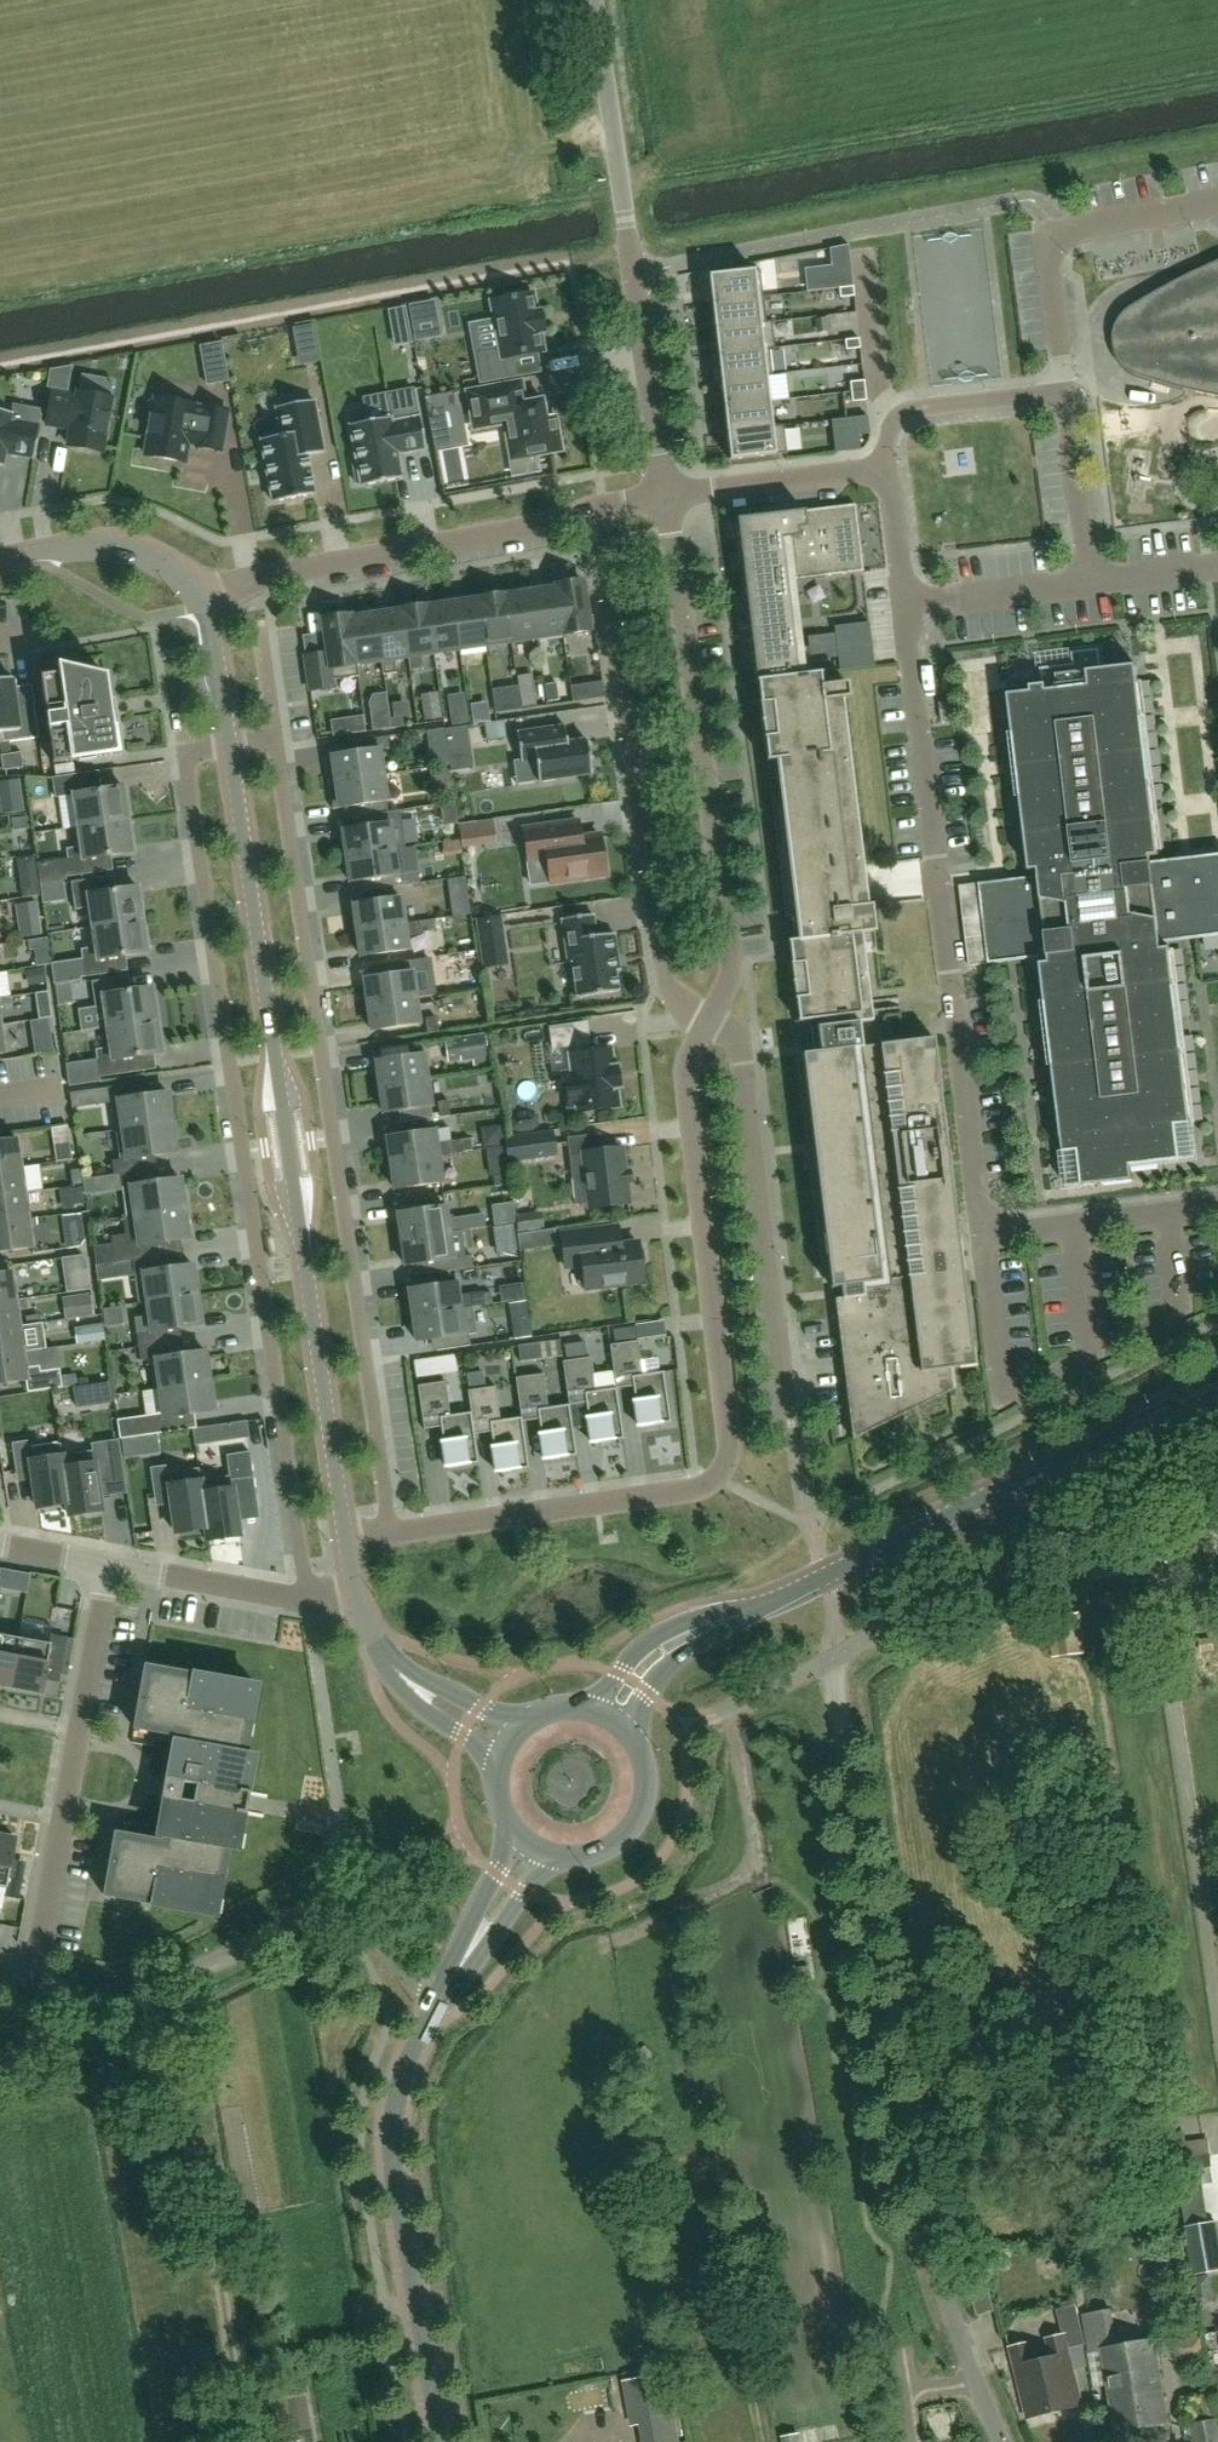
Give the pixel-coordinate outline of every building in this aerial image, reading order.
[(1120,362),(1122,365),(1144,378),(1151,380),(1170,386),(1180,389),(1204,394),(1217,397),(1217,261),(1211,264),(1201,269),(1181,278),(1171,283),(1156,291),(1146,297),(1136,304),(1127,309),(1124,312),(1121,315),(1119,319),(1117,322),(1115,326),(1114,330),(1113,333),(1113,337),(1113,344),(1115,350),(1116,354),(1118,358),(1120,362)] [(815,290),(852,285),(850,268),(813,272),(815,290)] [(760,270),(709,276),(711,302),(763,296),(760,270)] [(838,289),(839,298),(854,297),(853,287),(838,289)] [(490,301),(498,349),(473,353),(478,383),(517,377),(513,355),(542,350),(539,332),(543,332),(540,312),(536,312),(533,294),(521,296),(520,290),(502,293),(503,299),(490,301)] [(763,296),(711,302),(714,328),(766,322),(763,296)] [(770,351),(775,350),(772,322),(766,322),(714,328),(718,357),(770,351)] [(311,327),(294,330),(297,345),(314,342),(311,327)] [(1035,344),(1055,341),(1054,328),(1033,331),(1035,344)] [(860,349),(859,339),(844,341),(845,351),(860,349)] [(230,382),(222,342),(200,346),(207,386),(230,382)] [(766,378),(773,377),(770,351),(718,357),(721,383),(766,378)] [(769,402),(766,378),(721,383),(723,408),(769,402)] [(522,380),(464,391),(472,431),(505,425),(509,445),(515,476),(540,472),(537,454),(560,450),(557,436),(554,417),(546,418),(542,399),(526,402),(522,380)] [(849,383),(850,393),(865,391),(864,381),(849,383)] [(350,427),(357,465),(353,466),(356,484),(361,483),(361,485),(360,485),(361,486),(403,479),(402,477),(398,455),(424,450),(424,451),(425,451),(419,417),(418,418),(412,390),(387,395),(391,418),(349,426),(350,427)] [(866,401),(865,391),(850,393),(852,403),(866,401)] [(453,392),(424,397),(434,453),(436,453),(434,443),(461,438),(458,420),(453,392)] [(52,394),(46,425),(71,430),(68,446),(101,452),(110,399),(78,394),(77,398),(52,394)] [(193,408),(194,405),(155,399),(155,402),(149,402),(146,423),(151,424),(145,456),(184,463),(188,442),(197,444),(196,447),(221,452),(228,411),(203,407),(202,409),(193,408)] [(272,503),(315,495),(314,493),(307,456),(324,453),(323,452),(314,403),(314,401),(288,406),(278,408),(276,408),(276,410),(281,436),(261,440),(261,442),(262,442),(273,501),(272,501),(272,503)] [(726,432),(772,427),(769,402),(723,408),(726,432)] [(1,467),(5,449),(11,450),(11,454),(34,458),(40,427),(10,422),(11,413),(0,411),(0,467),(1,467)] [(726,432),(729,461),(787,454),(784,426),(772,427),(726,432)] [(835,453),(860,450),(858,435),(833,438),(835,453)] [(851,503),(738,517),(758,679),(806,673),(794,576),(834,571),(858,568),(853,521),(851,503)] [(581,582),(554,586),(555,588),(561,635),(588,631),(581,582)] [(529,592),(536,639),(561,635),(555,588),(529,592)] [(503,595),(510,643),(536,639),(529,592),(506,595),(505,594),(503,595)] [(477,600),(484,647),(510,643),(503,595),(478,599),(478,600),(477,600)] [(451,603),(458,651),(484,647),(477,600),(451,603)] [(425,606),(432,654),(458,651),(451,603),(428,607),(428,606),(425,606)] [(406,658),(408,658),(410,671),(424,669),(422,656),(432,654),(425,606),(399,610),(399,611),(406,658)] [(374,615),(382,676),(395,674),(392,660),(406,658),(399,611),(374,615)] [(348,619),(356,678),(357,677),(356,666),(379,662),(382,676),(374,615),(348,619)] [(348,619),(347,617),(321,621),(325,654),(305,657),(310,691),(334,688),(333,681),(356,678),(348,619)] [(869,622),(834,626),(839,670),(874,665),(869,622)] [(979,884),(962,886),(972,967),(1040,958),(1068,1189),(1134,1181),(1132,1167),(1196,1159),(1170,943),(1217,937),(1217,855),(1160,862),(1136,666),(1102,670),(1099,650),(1073,653),(1074,665),(1041,669),(1043,686),(1031,687),(1032,693),(1009,695),(1031,878),(979,884)] [(58,674),(40,677),(53,763),(120,754),(113,700),(110,701),(106,676),(57,665),(58,674)] [(797,1023),(825,1019),(826,1027),(817,1028),(820,1053),(802,1055),(830,1289),(841,1288),(842,1299),(835,1300),(852,1440),(952,1391),(950,1369),(974,1366),(934,1039),(861,1048),(858,1024),(872,1022),(861,935),(874,933),(871,906),(867,906),(841,700),(848,699),(846,684),(822,687),(820,674),(755,682),(784,919),(798,917),(800,940),(787,942),(797,1023)] [(12,678),(1,680),(10,742),(39,738),(31,685),(13,688),(12,678)] [(10,742),(1,680),(0,680),(0,734),(1,734),(2,743),(10,742)] [(544,685),(547,702),(559,701),(556,683),(544,685)] [(585,685),(570,687),(573,702),(588,700),(585,685)] [(421,696),(425,721),(442,718),(438,693),(421,696)] [(508,712),(521,710),(518,693),(506,695),(508,712)] [(471,725),(496,722),(493,700),(468,704),(471,725)] [(955,722),(952,702),(940,704),(943,723),(955,722)] [(368,714),(371,731),(386,729),(383,712),(368,714)] [(362,717),(329,721),(331,737),(364,733),(362,717)] [(504,721),(485,724),(487,742),(507,739),(504,721)] [(473,768),(467,726),(444,729),(450,771),(473,768)] [(543,730),(516,734),(520,761),(520,763),(535,761),(538,783),(590,775),(586,741),(567,744),(564,727),(543,730)] [(427,732),(429,745),(445,742),(444,729),(427,732)] [(337,755),(324,757),(328,784),(382,776),(379,751),(390,749),(388,737),(335,744),(337,755)] [(14,769),(25,768),(22,752),(12,754),(14,769)] [(2,755),(4,771),(14,769),(12,754),(2,755)] [(92,772),(53,778),(56,798),(74,795),(78,827),(128,820),(124,787),(95,791),(92,772)] [(382,776),(328,784),(332,809),(339,808),(350,807),(363,805),(364,811),(365,816),(388,813),(387,807),(382,776)] [(0,800),(0,807),(1,815),(24,812),(22,797),(0,800)] [(354,829),(343,830),(346,856),(393,850),(399,849),(405,849),(399,811),(388,813),(365,816),(352,818),(354,829)] [(28,817),(11,820),(13,832),(30,829),(28,817)] [(128,820),(78,827),(81,848),(67,850),(71,876),(107,871),(105,857),(133,853),(128,820)] [(582,840),(580,822),(523,831),(528,863),(547,860),(550,883),(606,875),(600,837),(582,840)] [(393,850),(346,856),(350,883),(362,881),(363,891),(419,883),(417,871),(402,874),(399,849),(393,850)] [(93,928),(143,920),(138,888),(109,892),(107,877),(71,882),(75,909),(90,907),(93,928)] [(357,931),(404,924),(400,898),(353,905),(357,931)] [(15,905),(18,923),(40,919),(38,902),(15,905)] [(614,935),(597,937),(594,915),(562,920),(565,941),(569,940),(577,997),(617,991),(614,969),(619,968),(614,935)] [(501,916),(475,920),(479,944),(483,969),(508,965),(501,916)] [(148,953),(143,920),(93,928),(96,948),(81,950),(85,977),(121,972),(119,957),(148,953)] [(419,922),(404,924),(357,931),(361,957),(408,950),(406,936),(421,934),(421,933),(437,931),(435,920),(419,922)] [(417,960),(419,975),(430,973),(427,958),(417,960)] [(411,972),(364,979),(368,1005),(415,998),(411,972)] [(122,978),(92,982),(95,997),(96,1007),(96,1009),(105,1008),(108,1029),(158,1022),(153,988),(131,991),(124,992),(122,978)] [(48,992),(35,994),(37,1007),(50,1004),(48,992)] [(419,1025),(415,998),(368,1005),(372,1031),(419,1025)] [(425,1019),(427,1034),(438,1033),(436,1017),(425,1019)] [(30,1021),(33,1040),(51,1037),(49,1019),(30,1021)] [(98,1060),(66,1065),(69,1087),(101,1082),(100,1077),(136,1072),(134,1058),(154,1055),(162,1054),(158,1022),(108,1029),(110,1048),(96,1050),(98,1060)] [(586,1044),(588,1044),(585,1023),(549,1028),(552,1049),(571,1046),(572,1054),(570,1055),(572,1074),(563,1075),(567,1106),(576,1105),(577,1113),(617,1107),(614,1087),(619,1087),(616,1069),(611,1069),(609,1049),(587,1053),(586,1044)] [(448,1063),(460,1061),(461,1063),(473,1061),(473,1067),(490,1065),(485,1034),(444,1040),(448,1063)] [(380,1088),(427,1081),(423,1054),(376,1061),(380,1088)] [(430,1107),(427,1081),(380,1088),(384,1114),(404,1111),(406,1122),(432,1119),(430,1107)] [(138,1084),(109,1088),(111,1102),(113,1102),(117,1131),(172,1123),(168,1093),(145,1096),(140,1097),(138,1084)] [(437,1102),(439,1117),(450,1116),(448,1101),(437,1102)] [(113,1162),(115,1176),(150,1170),(148,1157),(176,1153),(172,1123),(117,1131),(122,1161),(113,1162)] [(433,1130),(386,1137),(391,1164),(437,1156),(473,1151),(471,1139),(450,1142),(448,1128),(433,1130)] [(553,1131),(504,1138),(505,1147),(508,1163),(557,1156),(553,1131)] [(600,1134),(566,1138),(569,1155),(583,1153),(590,1208),(628,1204),(621,1149),(602,1151),(600,1134)] [(22,1167),(18,1140),(0,1142),(0,1170),(22,1167)] [(441,1183),(437,1156),(391,1164),(395,1190),(441,1183)] [(26,1194),(22,1167),(0,1170),(0,1198),(26,1194)] [(150,1170),(115,1176),(121,1175),(123,1188),(127,1217),(124,1217),(124,1218),(185,1209),(180,1179),(152,1183),(150,1170)] [(508,1174),(493,1176),(494,1187),(510,1185),(508,1174)] [(0,1198),(0,1225),(29,1221),(26,1194),(0,1198)] [(483,1214),(446,1220),(445,1207),(398,1213),(401,1240),(448,1234),(448,1233),(462,1231),(485,1228),(483,1214)] [(133,1262),(163,1257),(161,1244),(189,1239),(185,1209),(124,1218),(127,1236),(112,1238),(116,1263),(133,1261),(133,1262)] [(33,1248),(29,1221),(0,1225),(0,1253),(33,1248)] [(621,1246),(619,1228),(561,1235),(565,1268),(582,1266),(585,1290),(643,1282),(641,1266),(644,1263),(643,1251),(638,1249),(638,1244),(621,1246)] [(448,1234),(401,1240),(404,1266),(416,1264),(451,1259),(453,1271),(472,1268),(470,1256),(470,1253),(465,1254),(462,1231),(448,1233),(448,1234)] [(531,1234),(518,1236),(520,1253),(533,1251),(531,1234)] [(81,1255),(61,1258),(63,1269),(88,1266),(87,1259),(81,1255)] [(163,1257),(133,1262),(139,1304),(142,1304),(197,1296),(193,1266),(171,1269),(165,1270),(163,1257)] [(11,1273),(0,1275),(0,1302),(15,1300),(11,1273)] [(412,1313),(412,1316),(459,1310),(459,1309),(485,1306),(483,1292),(457,1296),(456,1283),(433,1286),(432,1280),(408,1283),(409,1289),(403,1290),(406,1314),(412,1313)] [(144,1317),(136,1318),(140,1349),(175,1343),(173,1330),(202,1325),(197,1296),(142,1304),(144,1317)] [(0,1302),(0,1330),(19,1327),(15,1300),(0,1302)] [(526,1302),(508,1304),(510,1319),(513,1339),(531,1337),(526,1302)] [(459,1310),(412,1316),(416,1342),(435,1339),(437,1350),(470,1345),(469,1335),(476,1334),(472,1308),(459,1310)] [(77,1344),(105,1340),(102,1324),(74,1328),(77,1344)] [(0,1330),(0,1358),(23,1354),(19,1327),(0,1330)] [(610,1345),(616,1389),(633,1387),(639,1427),(670,1423),(663,1372),(642,1375),(638,1341),(637,1342),(634,1327),(613,1330),(615,1345),(610,1345)] [(562,1362),(569,1405),(569,1406),(586,1403),(592,1444),(623,1439),(616,1389),(595,1392),(591,1358),(587,1358),(584,1342),(564,1345),(566,1361),(562,1362)] [(154,1390),(160,1389),(210,1382),(206,1352),(177,1357),(175,1343),(140,1349),(142,1362),(150,1361),(154,1390)] [(0,1358),(0,1385),(25,1382),(27,1393),(62,1388),(59,1369),(40,1372),(39,1366),(25,1368),(23,1354),(0,1358)] [(471,1413),(474,1435),(491,1432),(497,1473),(528,1469),(522,1422),(521,1418),(500,1421),(496,1387),(486,1388),(483,1372),(467,1374),(469,1391),(468,1391),(471,1413)] [(521,1418),(522,1422),(538,1420),(544,1460),(576,1456),(569,1406),(569,1405),(548,1408),(543,1374),(515,1378),(521,1418)] [(214,1412),(210,1382),(160,1389),(164,1419),(214,1412)] [(478,1463),(474,1435),(471,1413),(450,1416),(445,1382),(417,1386),(424,1430),(441,1427),(446,1468),(478,1463)] [(121,1438),(142,1435),(139,1419),(119,1421),(121,1438)] [(248,1424),(193,1431),(195,1447),(250,1439),(248,1424)] [(37,1509),(69,1505),(61,1456),(60,1445),(29,1449),(28,1441),(12,1443),(16,1472),(32,1469),(37,1509)] [(61,1456),(69,1505),(70,1515),(100,1511),(94,1472),(111,1470),(108,1442),(91,1444),(92,1452),(61,1456)] [(230,1478),(199,1482),(207,1528),(209,1540),(238,1536),(233,1501),(256,1498),(250,1452),(227,1455),(230,1478)] [(177,1532),(207,1528),(199,1482),(198,1470),(167,1474),(166,1466),(150,1468),(156,1507),(173,1504),(177,1532)] [(1086,1653),(1081,1613),(1048,1617),(1052,1657),(1086,1653)] [(9,1688),(18,1638),(0,1635),(0,1686),(9,1688)] [(9,1688),(42,1694),(45,1674),(60,1677),(67,1639),(51,1636),(49,1644),(18,1638),(9,1688)] [(246,1754),(258,1687),(145,1667),(134,1729),(171,1736),(162,1788),(153,1840),(136,1836),(115,1833),(103,1896),(217,1916),(229,1848),(239,1850),(247,1804),(256,1756),(246,1754)] [(12,1859),(15,1839),(0,1836),(0,1887),(5,1888),(3,1896),(19,1899),(26,1861),(12,1859)] [(1180,2187),(1188,2186),(1214,2183),(1209,2139),(1175,2143),(1180,2187)] [(1200,2274),(1217,2271),(1217,2221),(1184,2227),(1193,2275),(1200,2274)] [(1215,2302),(1210,2276),(1193,2279),(1198,2306),(1215,2302)] [(1051,2357),(1042,2359),(1034,2361),(1029,2342),(1011,2346),(1010,2347),(1027,2418),(1054,2411),(1082,2405),(1068,2348),(1085,2344),(1076,2304),(1056,2309),(1062,2334),(1046,2338),(1051,2357)] [(1082,2315),(1085,2331),(1111,2326),(1108,2310),(1082,2315)] [(1115,2348),(1102,2350),(1116,2431),(1169,2422),(1155,2341),(1119,2347),(1115,2348)] [(667,2373),(623,2381),(631,2427),(640,2425),(643,2441),(680,2441),(667,2373)] [(1200,2395),(1204,2419),(1217,2417),(1213,2393),(1200,2395)] [(1217,2418),(1192,2423),(1195,2441),(1217,2441),(1217,2421),(1217,2418)]
